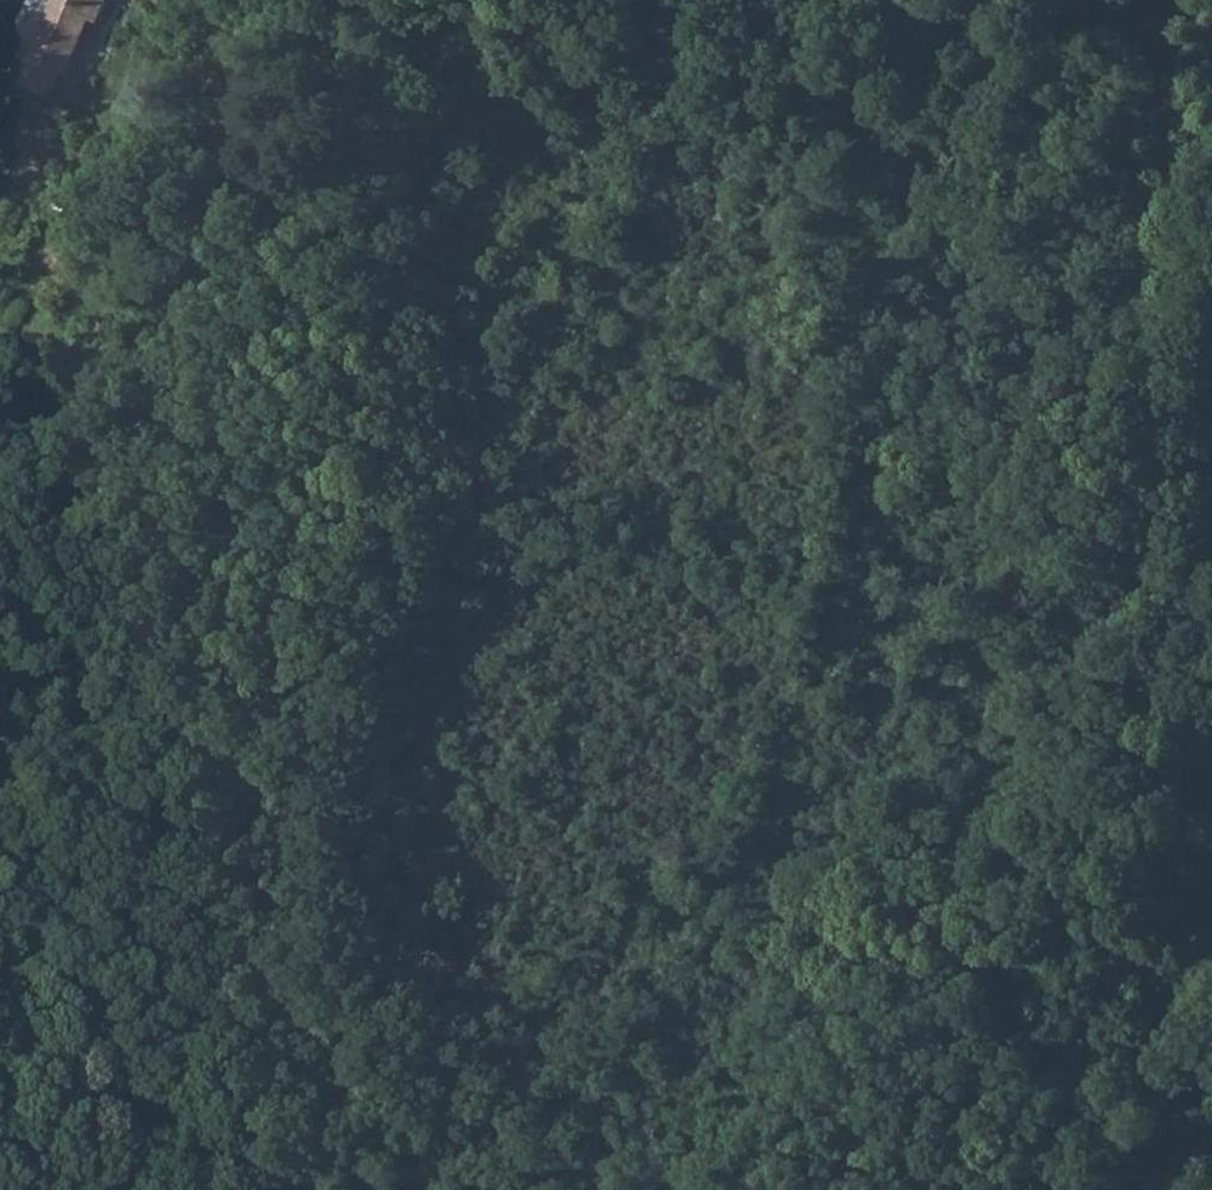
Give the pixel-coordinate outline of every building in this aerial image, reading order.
[(88,29),(99,24),(108,0),(57,0),(36,58),(11,48),(2,76),(53,97),(63,69),(69,70),(88,29)]
